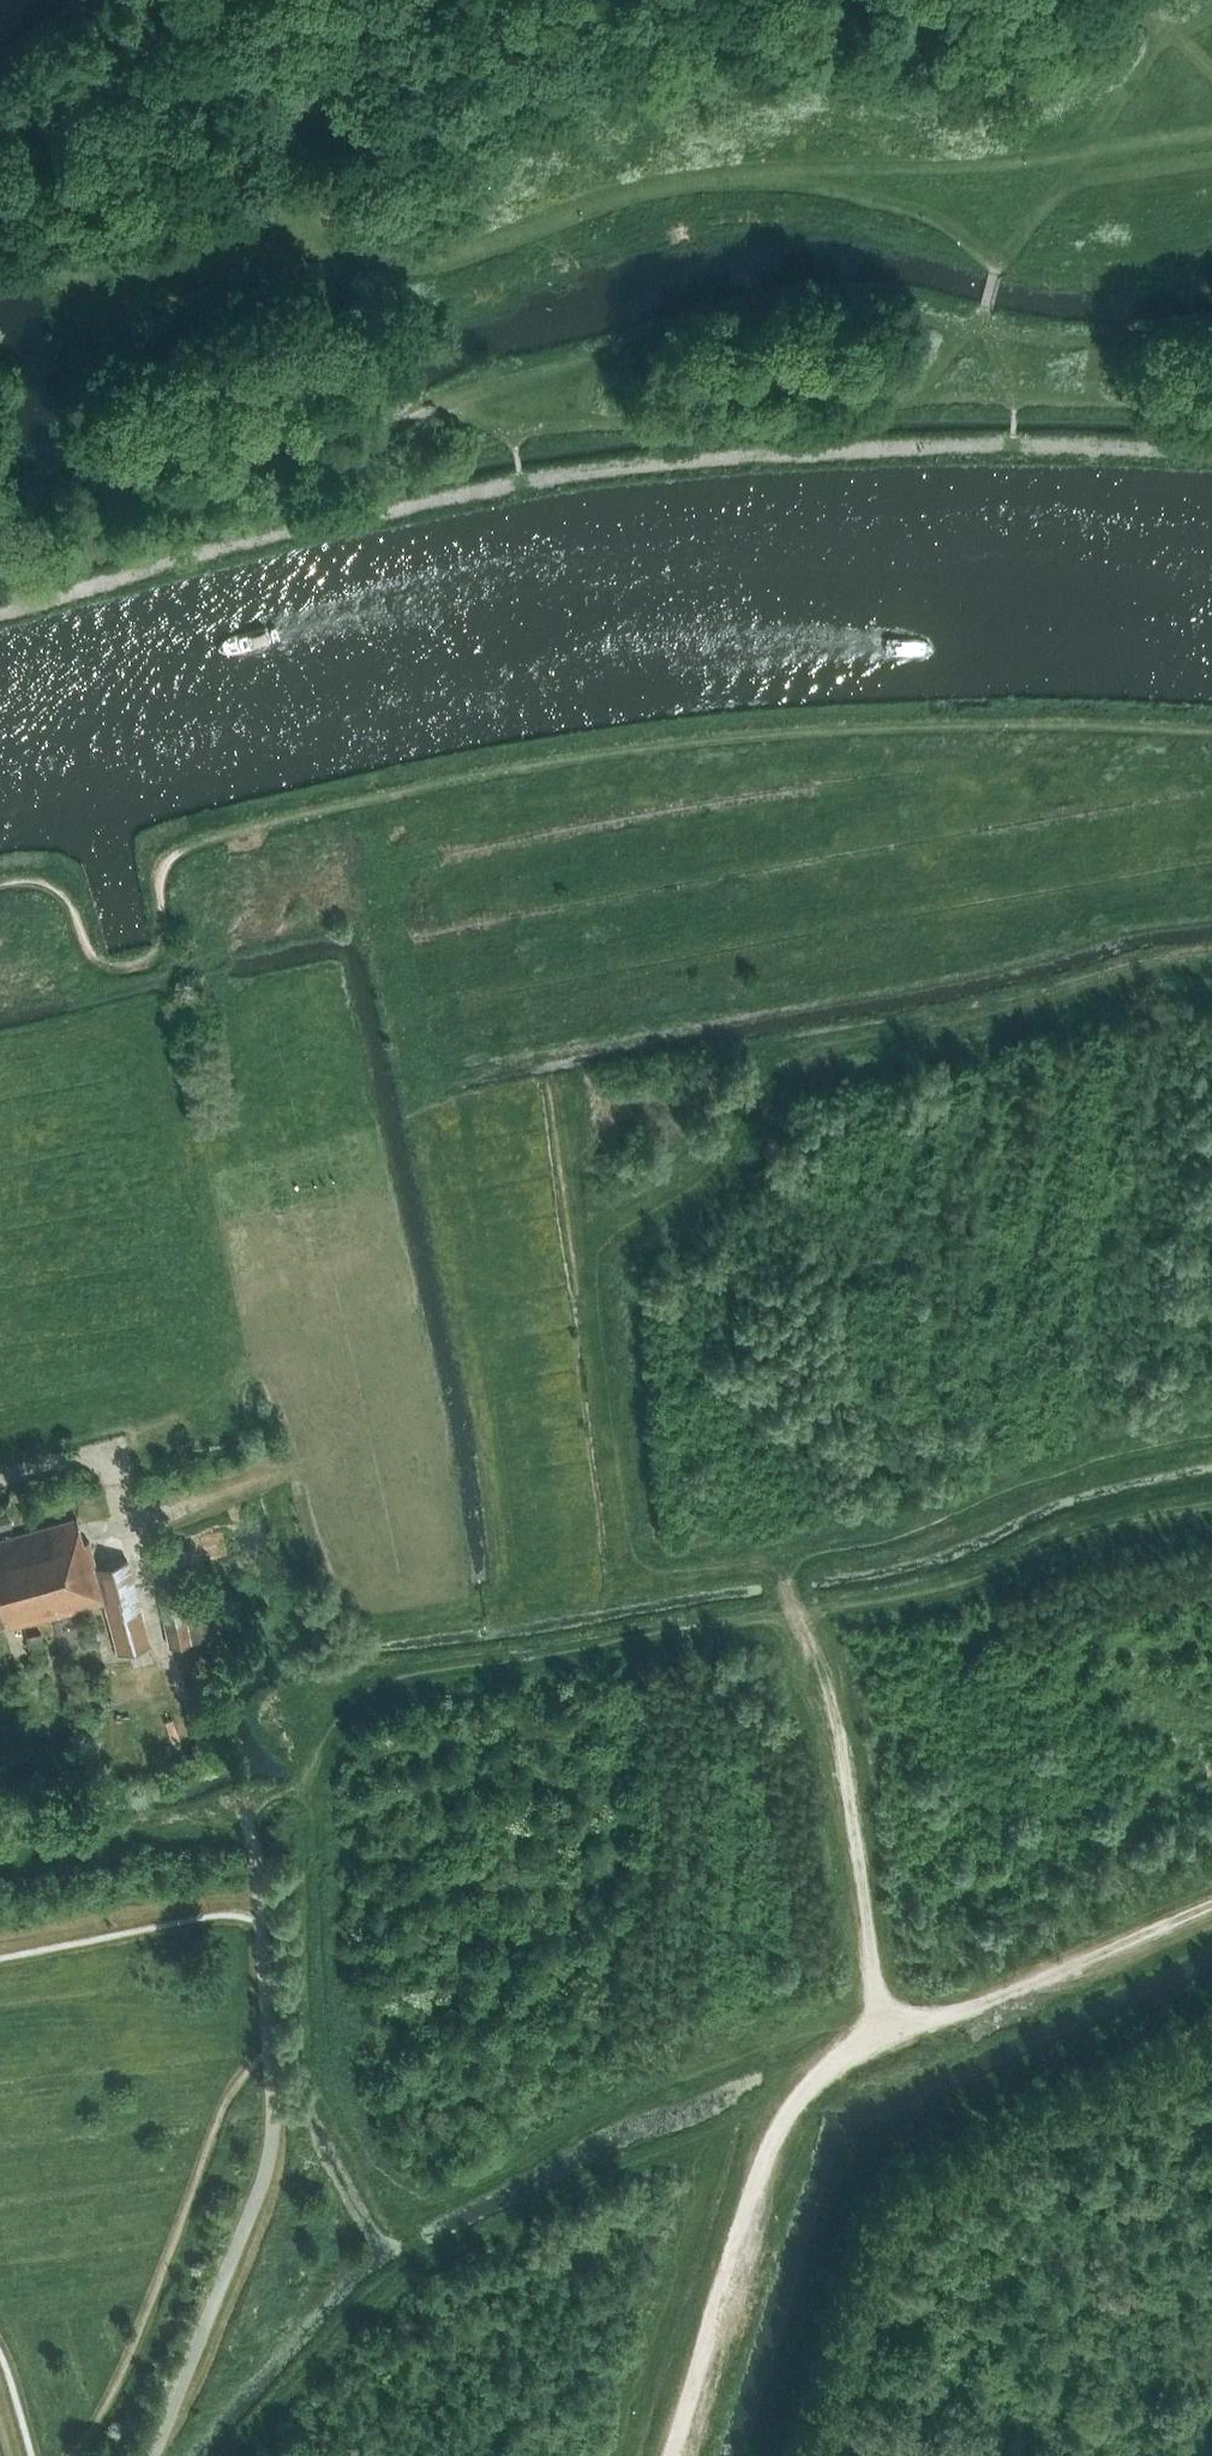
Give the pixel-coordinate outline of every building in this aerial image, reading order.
[(0,1518),(0,1529),(11,1527),(9,1516),(0,1518)] [(76,1520),(69,1521),(68,1518),(66,1519),(67,1522),(48,1527),(47,1524),(45,1525),(45,1528),(28,1532),(27,1530),(25,1530),(25,1533),(12,1537),(11,1534),(8,1535),(9,1538),(0,1540),(0,1623),(8,1620),(10,1626),(103,1601),(105,1601),(96,1568),(88,1541),(83,1542),(76,1520)] [(127,1560),(96,1568),(105,1601),(103,1601),(117,1651),(149,1642),(127,1560)] [(160,1603),(169,1645),(193,1640),(223,1634),(215,1591),(160,1603)] [(41,1632),(25,1636),(26,1642),(43,1638),(41,1632)]
